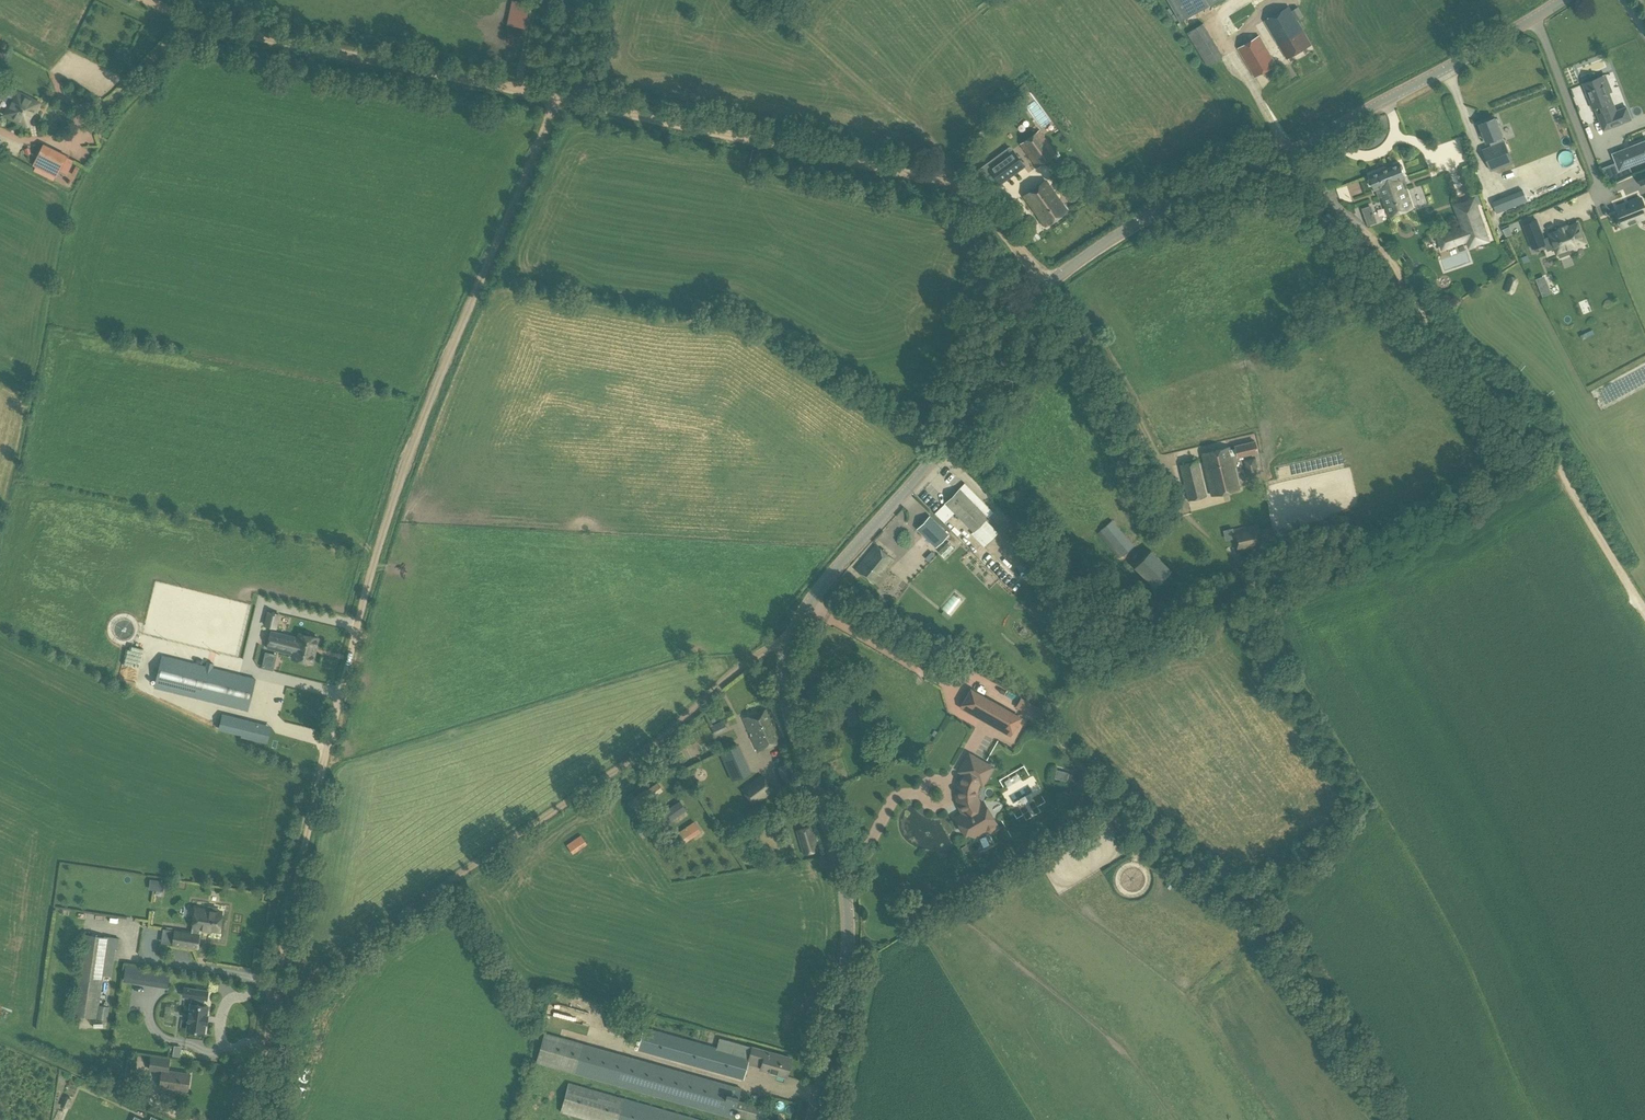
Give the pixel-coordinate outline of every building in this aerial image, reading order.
[(1181,21),(1217,0),(1169,0),(1181,21)] [(1289,7),(1265,21),(1287,59),(1311,45),(1296,20),(1304,16),(1299,7),(1292,11),(1289,7)] [(1317,14),(1305,22),(1313,36),(1326,29),(1317,14)] [(1216,27),(1222,37),(1237,27),(1230,18),(1216,27)] [(1203,24),(1188,33),(1208,65),(1223,56),(1203,24)] [(1259,36),(1238,48),(1255,77),(1276,65),(1259,36)] [(1602,76),(1583,83),(1593,108),(1595,107),(1600,120),(1613,114),(1617,125),(1631,119),(1627,107),(1616,111),(1612,101),(1609,92),(1612,90),(1614,88),(1611,83),(1610,82),(1605,84),(1602,76)] [(10,102),(4,114),(16,120),(17,118),(27,123),(33,111),(35,112),(40,102),(29,96),(28,98),(8,88),(3,98),(10,102)] [(1495,118),(1480,124),(1487,142),(1490,141),(1492,146),(1483,150),(1491,171),(1512,163),(1504,141),(1503,142),(1501,137),(1502,136),(1495,118)] [(1039,130),(1021,144),(1037,167),(1056,153),(1039,130)] [(1620,147),(1616,141),(1606,147),(1610,153),(1620,147)] [(1613,154),(1619,170),(1644,160),(1644,141),(1613,154)] [(43,145),(33,164),(57,176),(67,156),(43,145)] [(1024,167),(1012,150),(989,167),(1000,184),(1001,184),(1024,167)] [(952,156),(957,164),(964,159),(958,152),(952,156)] [(1400,163),(1370,175),(1379,199),(1380,199),(1387,219),(1414,207),(1402,169),(1403,168),(1402,165),(1401,165),(1400,163)] [(1452,167),(1455,180),(1462,178),(1458,165),(1452,167)] [(1045,180),(1023,195),(1045,225),(1066,210),(1045,180)] [(1488,239),(1481,219),(1474,197),(1455,204),(1463,226),(1450,230),(1454,243),(1467,239),(1469,245),(1488,239)] [(1644,213),(1644,207),(1641,198),(1617,208),(1619,212),(1616,214),(1622,227),(1644,218),(1644,217),(1644,213)] [(1451,208),(1436,211),(1438,218),(1452,215),(1451,208)] [(1585,243),(1578,225),(1550,235),(1551,237),(1544,240),(1536,220),(1523,225),(1532,248),(1545,243),(1548,251),(1555,248),(1556,251),(1568,247),(1569,248),(1585,243)] [(1517,277),(1512,275),(1508,278),(1505,287),(1506,291),(1511,293),(1514,291),(1518,280),(1517,277)] [(1644,392),(1644,348),(1610,366),(1605,357),(1584,368),(1589,378),(1607,369),(1598,387),(1595,389),(1629,456),(1644,464),(1644,392)] [(1229,447),(1201,454),(1211,495),(1238,488),(1230,456),(1236,455),(1236,457),(1257,452),(1254,441),(1234,446),(1234,448),(1229,449),(1229,447)] [(1253,459),(1244,461),(1247,475),(1256,473),(1253,459)] [(1197,460),(1179,464),(1187,500),(1206,496),(1197,460)] [(964,483),(945,503),(973,531),(971,533),(984,546),(998,532),(985,519),(992,512),(964,483)] [(929,516),(916,529),(936,548),(948,535),(929,516)] [(1112,520),(1100,529),(1122,554),(1133,545),(1112,520)] [(1258,524),(1233,529),(1239,553),(1263,547),(1258,524)] [(876,544),(855,569),(873,584),(894,559),(876,544)] [(1150,550),(1134,566),(1153,585),(1169,568),(1150,550)] [(903,579),(911,586),(925,571),(918,564),(903,579)] [(954,589),(939,605),(948,613),(962,596),(954,589)] [(271,630),(269,639),(276,641),(292,645),(315,650),(318,638),(299,633),(298,637),(271,630)] [(276,641),(269,639),(267,648),(294,654),(293,658),(312,663),(315,650),(292,645),(276,641)] [(255,679),(212,668),(213,663),(207,662),(206,667),(162,656),(155,687),(248,710),(255,679)] [(972,690),(962,707),(1011,735),(1021,718),(972,690)] [(1021,697),(1015,707),(1041,720),(1046,710),(1021,697)] [(769,708),(743,719),(757,751),(783,740),(769,708)] [(206,710),(205,726),(240,727),(241,711),(206,710)] [(257,740),(261,724),(245,720),(241,736),(257,740)] [(723,720),(711,726),(715,734),(727,728),(723,720)] [(736,745),(720,752),(733,780),(749,773),(736,745)] [(965,812),(956,817),(960,823),(959,826),(959,828),(960,831),(962,832),(965,832),(967,832),(975,836),(995,823),(983,802),(980,804),(979,801),(978,799),(977,795),(977,793),(978,789),(978,787),(980,783),(983,784),(993,767),(970,754),(960,771),(968,776),(963,784),(958,784),(958,802),(963,802),(967,809),(965,812)] [(789,762),(777,768),(784,783),(795,777),(789,762)] [(1056,769),(1053,779),(1068,782),(1070,772),(1056,769)] [(762,775),(742,789),(754,805),(774,790),(762,775)] [(1083,777),(1073,784),(1084,800),(1094,793),(1083,777)] [(646,789),(629,800),(635,809),(662,790),(657,782),(646,790),(646,789)] [(680,801),(655,818),(661,827),(686,810),(680,801)] [(694,822),(676,835),(681,843),(699,830),(694,822)] [(811,826),(796,830),(803,854),(818,849),(811,826)] [(642,827),(637,831),(640,835),(645,832),(642,827)] [(581,835),(566,845),(572,852),(586,842),(581,835)] [(976,842),(982,849),(988,843),(982,836),(976,842)] [(160,891),(161,880),(151,879),(149,889),(160,891)] [(192,933),(175,931),(173,944),(197,947),(199,934),(198,934),(199,927),(219,930),(222,912),(217,911),(217,907),(208,906),(208,910),(196,908),(192,933)] [(84,933),(72,1013),(107,1019),(109,1006),(98,1004),(108,936),(84,933)] [(124,981),(151,985),(153,969),(126,965),(124,981)] [(207,1014),(208,1006),(204,1005),(205,999),(207,999),(208,991),(193,988),(192,997),(193,997),(192,1003),(191,1003),(189,1012),(188,1020),(187,1029),(192,1030),(199,1031),(204,1032),(206,1023),(207,1023),(208,1015),(207,1014)] [(562,1017),(564,1006),(545,1002),(543,1013),(562,1017)] [(169,1014),(161,1016),(163,1023),(171,1021),(169,1014)] [(644,1027),(638,1049),(743,1079),(748,1061),(752,1047),(753,1046),(733,1040),(720,1037),(717,1047),(644,1027)] [(545,1033),(537,1062),(575,1073),(583,1044),(545,1033)] [(583,1044),(575,1073),(732,1118),(733,1114),(737,1100),(741,1088),(583,1044)] [(752,1047),(748,1061),(762,1065),(760,1069),(786,1077),(791,1058),(765,1051),(752,1047)] [(149,1069),(161,1071),(159,1086),(187,1090),(190,1074),(189,1073),(189,1071),(183,1070),(183,1073),(168,1070),(170,1059),(151,1056),(149,1069)] [(624,1098),(568,1083),(560,1112),(589,1119),(700,1119),(624,1098)] [(733,1114),(753,1119),(763,1119),(766,1109),(737,1100),(733,1114)]
